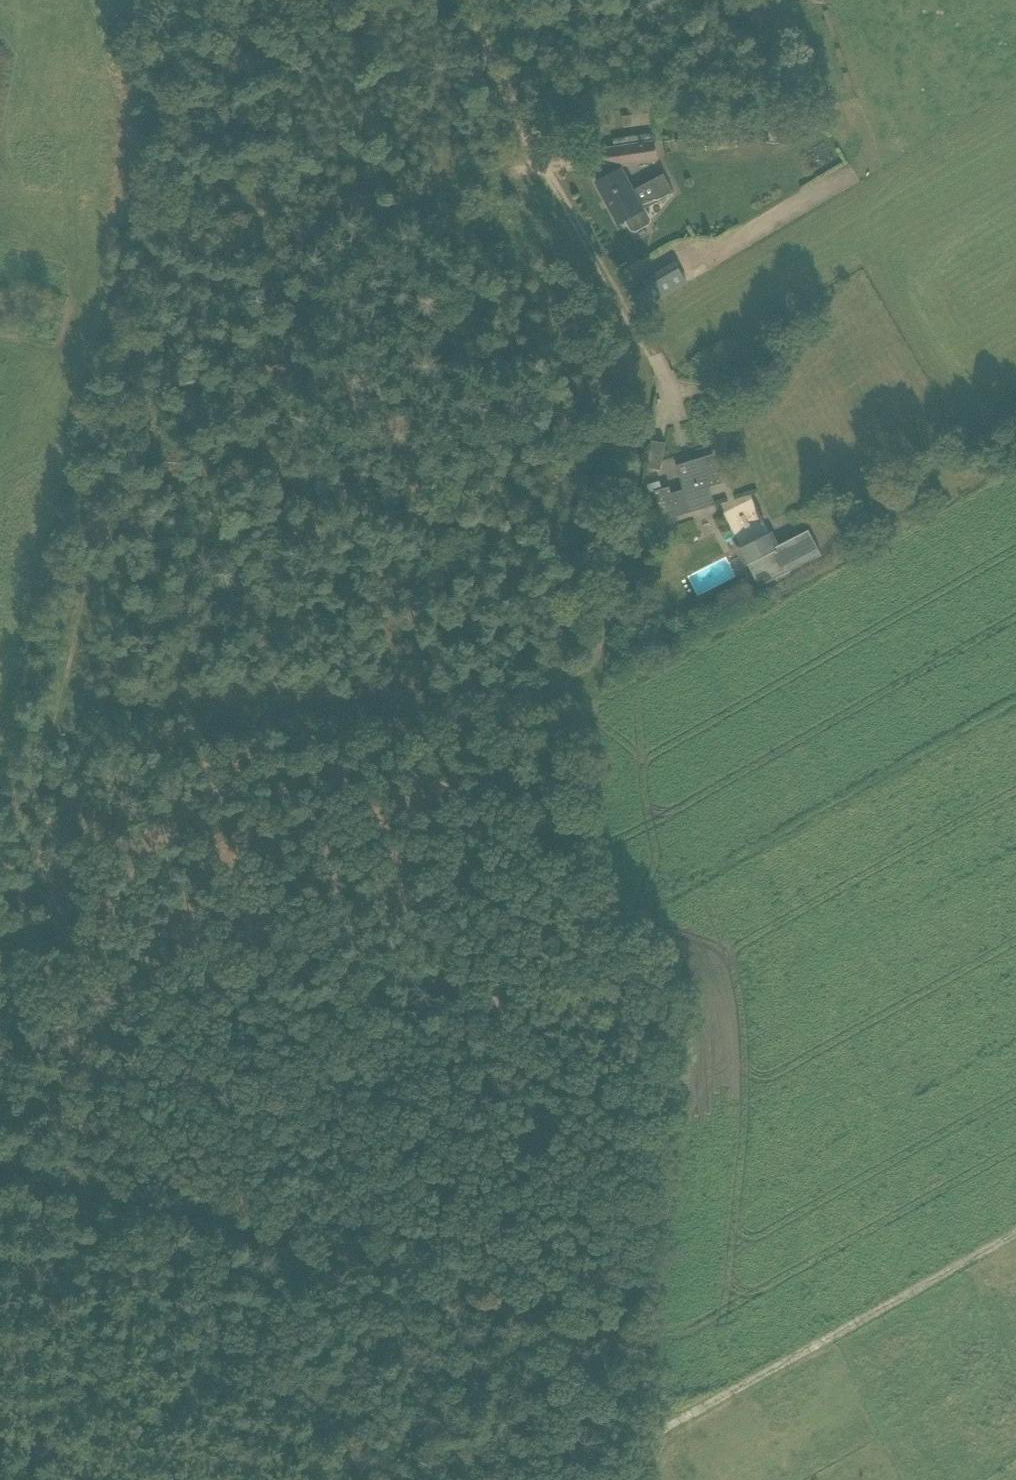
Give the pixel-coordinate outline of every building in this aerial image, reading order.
[(616,146),(618,167),(658,161),(655,141),(616,146)] [(622,170),(616,172),(599,182),(621,222),(625,220),(630,230),(636,232),(650,225),(651,219),(645,208),(674,193),(664,174),(633,191),(622,170)] [(688,283),(676,262),(646,280),(657,301),(688,283)] [(647,468),(661,470),(665,443),(651,441),(647,468)] [(682,485),(683,490),(672,493),(670,487),(654,491),(663,521),(715,505),(709,488),(721,484),(712,455),(676,466),(682,485)] [(759,586),(821,555),(808,530),(779,545),(773,531),(738,549),(746,565),(748,564),(759,586)]
